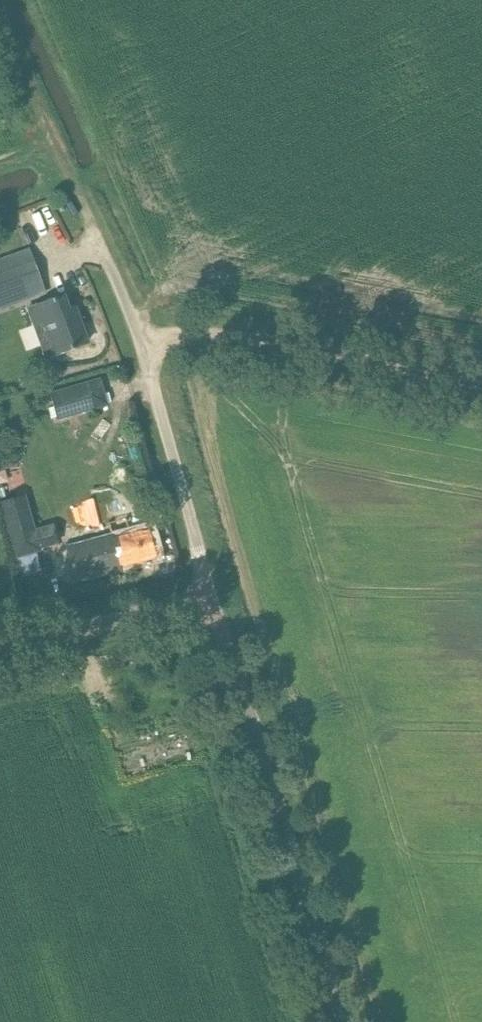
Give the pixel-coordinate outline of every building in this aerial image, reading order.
[(25,299),(43,292),(28,251),(10,258),(0,261),(0,308),(25,299)] [(87,342),(74,308),(68,310),(63,295),(35,305),(41,322),(47,320),(55,341),(46,344),(51,358),(69,351),(68,349),(87,342)] [(106,404),(99,379),(50,394),(57,418),(106,404)] [(0,501),(0,503),(15,558),(42,550),(41,547),(58,542),(53,525),(34,531),(24,495),(0,501)] [(116,533),(66,545),(76,582),(122,570),(120,565),(156,556),(149,529),(117,537),(116,533)]
